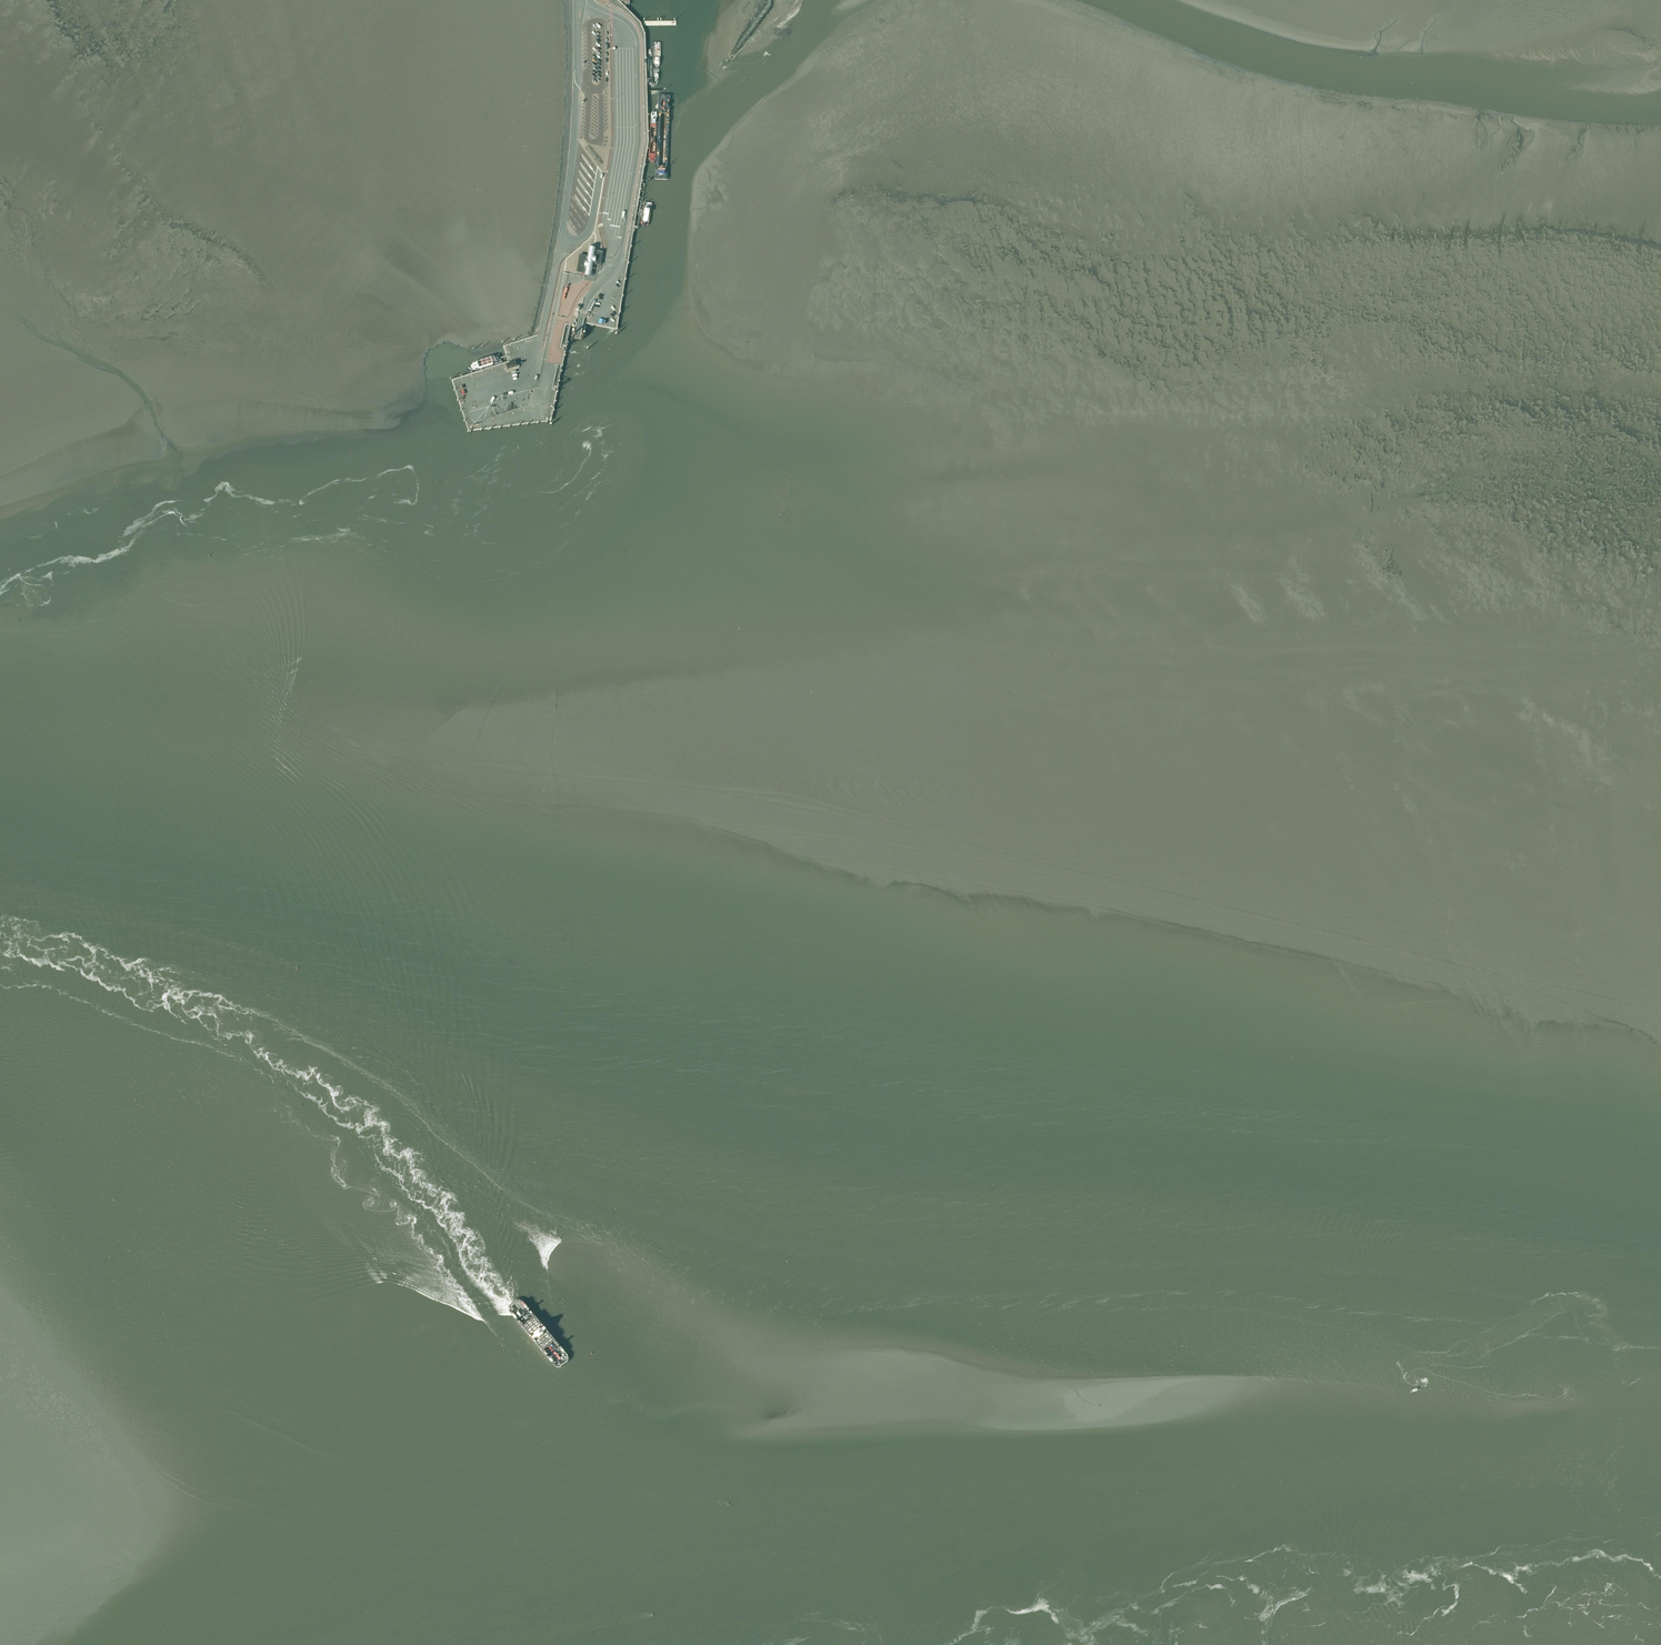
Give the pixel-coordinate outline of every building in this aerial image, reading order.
[(579,255),(577,272),(591,274),(592,264),(594,265),(594,263),(599,264),(601,251),(589,249),(588,257),(579,255)] [(515,362),(505,365),(507,370),(517,367),(515,362)]
